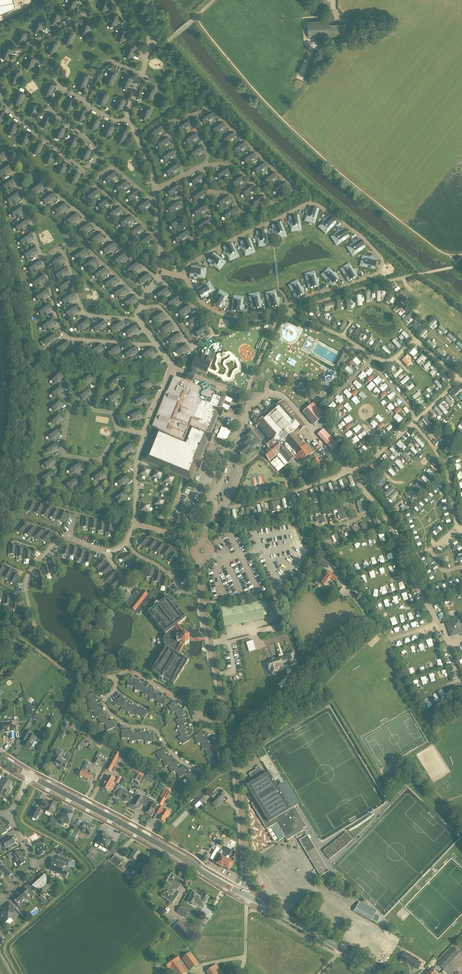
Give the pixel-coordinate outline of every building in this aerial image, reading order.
[(15,10),(14,0),(0,0),(0,16),(15,10)] [(76,4),(75,3),(76,1),(74,0),(69,0),(65,9),(71,11),(72,9),(74,10),(76,4)] [(110,3),(108,3),(109,0),(108,0),(102,0),(98,8),(105,11),(106,9),(107,9),(110,3)] [(58,22),(61,16),(59,15),(60,13),(54,10),(49,21),(55,23),(56,21),(58,22)] [(116,24),(119,18),(117,18),(118,15),(112,13),(107,23),(114,26),(115,23),(116,24)] [(346,34),(344,21),(327,22),(328,18),(307,19),(308,36),(346,34)] [(40,31),(43,25),(41,24),(42,22),(36,19),(32,30),(38,32),(39,30),(40,31)] [(88,33),(90,27),(89,26),(90,24),(84,21),(79,32),(85,35),(86,32),(88,33)] [(125,40),(127,34),(126,33),(127,31),(121,28),(116,39),(122,41),(123,39),(125,40)] [(23,42),(26,36),(24,35),(25,33),(19,30),(15,41),(21,44),(22,41),(23,42)] [(71,42),(74,37),(72,36),(73,34),(67,31),(63,42),(69,44),(70,42),(71,42)] [(55,52),(58,46),(56,45),(57,43),(51,40),(47,51),(53,53),(54,51),(55,52)] [(132,56),(135,50),(133,49),(134,47),(128,44),(124,55),(130,57),(131,55),(132,56)] [(9,57),(12,51),(10,50),(11,48),(5,45),(0,56),(7,59),(8,56),(9,57)] [(33,67),(35,61),(34,60),(35,58),(29,55),(24,66),(30,68),(31,66),(33,67)] [(18,81),(20,75),(19,74),(20,72),(14,69),(9,80),(15,82),(16,80),(18,81)] [(113,83),(116,77),(114,76),(115,74),(109,71),(104,82),(110,84),(111,82),(113,83)] [(86,85),(88,79),(87,78),(88,76),(82,73),(77,84),(83,86),(84,84),(86,85)] [(129,86),(132,80),(130,79),(131,77),(125,74),(121,85),(127,88),(128,85),(129,86)] [(51,93),(54,87),(52,87),(53,84),(47,82),(43,92),(49,95),(50,93),(51,93)] [(153,97),(155,91),(154,91),(155,88),(149,86),(144,96),(150,99),(151,96),(153,97)] [(21,102),(24,96),(22,96),(23,93),(17,91),(12,101),(18,104),(19,102),(21,102)] [(105,103),(108,97),(106,96),(107,94),(101,91),(97,102),(103,104),(104,102),(105,103)] [(122,108),(125,102),(123,101),(124,99),(118,96),(114,107),(120,109),(121,107),(122,108)] [(72,109),(75,103),(73,102),(74,100),(68,97),(63,108),(69,110),(70,108),(72,109)] [(36,114),(38,108),(37,107),(38,105),(32,102),(27,113),(33,115),(34,113),(36,114)] [(148,117),(151,111),(149,111),(150,108),(144,106),(140,116),(146,119),(147,116),(148,117)] [(85,118),(87,112),(85,112),(86,109),(80,107),(76,117),(82,120),(83,117),(85,118)] [(210,123),(215,119),(210,113),(200,119),(204,125),(209,122),(210,123)] [(49,125),(51,119),(50,119),(51,116),(45,114),(40,124),(46,127),(47,125),(49,125)] [(97,127),(100,121),(98,121),(99,118),(93,116),(89,126),(95,129),(96,127),(97,127)] [(15,132),(17,126),(16,126),(17,123),(11,121),(6,131),(12,134),(13,132),(15,132)] [(186,131),(191,128),(186,121),(177,127),(181,133),(185,130),(186,131)] [(220,133),(225,129),(221,122),(211,129),(215,134),(219,131),(220,133)] [(111,134),(113,128),(112,128),(113,125),(107,123),(102,133),(108,136),(109,134),(111,134)] [(62,136),(65,130),(63,129),(64,127),(58,124),(54,135),(60,137),(61,135),(62,136)] [(159,136),(164,133),(159,126),(150,133),(154,138),(158,135),(159,136)] [(125,140),(128,134),(126,133),(127,131),(121,128),(116,139),(122,141),(123,139),(125,140)] [(27,142),(30,136),(28,136),(29,133),(23,131),(18,141),(25,144),(26,142),(27,142)] [(231,142),(236,139),(231,132),(222,139),(226,144),(230,141),(231,142)] [(194,143),(199,140),(194,133),(184,139),(188,145),(193,142),(194,143)] [(76,145),(78,139),(77,139),(78,136),(71,134),(67,144),(73,147),(74,145),(76,145)] [(165,148),(170,144),(166,137),(156,144),(160,149),(164,146),(165,148)] [(40,151),(42,145),(41,144),(42,142),(36,140),(31,150),(37,153),(38,150),(40,151)] [(242,152),(247,149),(242,142),(233,149),(236,154),(241,151),(242,152)] [(88,157),(91,151),(89,151),(90,148),(84,146),(79,156),(86,159),(86,157),(88,157)] [(199,157),(204,153),(199,146),(189,153),(193,158),(198,155),(199,157)] [(52,161),(55,155),(53,154),(54,152),(48,149),(44,160),(50,163),(51,160),(52,161)] [(171,160),(176,157),(171,150),(161,157),(165,162),(170,159),(171,160)] [(252,163),(257,159),(252,152),(242,159),(246,164),(251,161),(252,163)] [(64,171),(67,166),(65,165),(66,162),(60,160),(56,170),(62,173),(63,171),(64,171)] [(262,173),(267,169),(262,162),(253,169),(257,175),(261,171),(262,173)] [(174,175),(179,171),(174,164),(165,171),(168,176),(173,173),(174,175)] [(12,171),(7,165),(0,169),(0,175),(1,177),(8,172),(9,173),(12,171)] [(225,178),(230,175),(225,168),(216,175),(220,180),(224,177),(225,178)] [(77,181),(79,175),(78,174),(79,172),(73,169),(68,180),(74,182),(75,180),(77,181)] [(113,182),(118,178),(113,171),(104,178),(108,183),(112,180),(113,182)] [(272,183),(277,179),(273,172),(263,179),(267,184),(271,181),(272,183)] [(200,184),(204,180),(200,174),(190,180),(194,186),(198,183),(200,184)] [(240,186),(245,182),(240,175),(231,182),(235,187),(239,184),(240,186)] [(13,187),(16,185),(11,178),(2,185),(5,190),(12,186),(13,187)] [(124,191),(129,188),(124,181),(115,187),(119,193),(123,190),(124,191)] [(283,193),(288,189),(283,182),(274,189),(278,194),(282,191),(283,193)] [(41,192),(44,190),(39,183),(30,189),(33,195),(40,190),(41,192)] [(175,195),(180,192),(176,185),(166,191),(170,197),(174,194),(175,195)] [(251,195),(256,192),(251,185),(242,192),(245,197),(250,194),(251,195)] [(95,199),(100,196),(95,189),(86,196),(90,201),(94,198),(95,199)] [(136,200),(141,197),(136,190),(126,196),(130,202),(135,199),(136,200)] [(200,200),(205,197),(201,190),(191,197),(195,202),(199,199),(200,200)] [(17,201),(20,199),(15,192),(6,199),(10,204),(16,200),(17,201)] [(53,202),(56,200),(51,193),(42,199),(45,205),(52,200),(53,202)] [(226,205),(231,202),(226,195),(217,202),(221,207),(225,204),(226,205)] [(261,206),(266,202),(261,196),(251,202),(255,208),(260,204),(261,206)] [(106,208),(111,205),(106,198),(97,204),(101,210),(105,207),(106,208)] [(146,210),(151,207),(146,200),(137,206),(140,212),(145,209),(146,210)] [(176,211),(181,208),(176,201),(166,208),(170,213),(175,210),(176,211)] [(65,212),(68,210),(63,203),(54,209),(57,215),(64,210),(65,212)] [(202,215),(207,212),(202,205),(193,211),(196,217),(201,214),(202,215)] [(21,215),(24,213),(20,206),(10,212),(14,218),(20,213),(21,215)] [(117,217),(122,213),(117,207),(108,213),(112,219),(116,215),(117,217)] [(305,210),(304,213),(306,214),(304,222),(310,224),(311,220),(316,221),(319,210),(308,207),(307,210),(305,210)] [(232,218),(237,214),(232,208),(223,214),(226,219),(231,216),(232,218)] [(77,222),(80,220),(75,213),(65,219),(69,225),(76,220),(77,222)] [(128,226),(133,222),(128,215),(119,222),(123,227),(127,224),(128,226)] [(299,216),(288,218),(289,221),(287,222),(287,225),(289,225),(291,233),(297,232),(296,228),(301,227),(299,216)] [(324,218),(322,220),(323,222),(318,227),(322,232),(325,229),(329,232),(337,224),(329,216),(326,219),(324,218)] [(179,227),(184,224),(179,217),(170,224),(174,229),(178,226),(179,227)] [(206,229),(211,226),(206,219),(197,225),(200,231),(205,228),(206,229)] [(26,228),(29,226),(24,220),(14,226),(18,232),(25,227),(26,228)] [(271,231),(272,234),(274,233),(277,241),(283,239),(281,235),(286,233),(281,222),(271,226),(272,230),(271,231)] [(89,231),(92,229),(87,223),(77,229),(81,235),(88,230),(89,231)] [(138,235),(143,232),(138,225),(129,231),(133,237),(137,234),(138,235)] [(343,229),(340,231),(339,229),(336,231),(337,233),(330,237),(334,243),(337,240),(340,244),(349,238),(343,229)] [(254,237),(255,240),(257,240),(258,248),(264,247),(264,243),(268,242),(266,230),(255,232),(256,236),(254,237)] [(183,242),(188,238),(183,231),(174,238),(178,243),(182,240),(183,242)] [(30,242),(33,240),(28,233),(19,240),(23,245),(29,241),(30,242)] [(101,241),(104,239),(99,233),(89,239),(93,245),(100,240),(101,241)] [(148,245),(153,241),(148,234),(139,241),(142,246),(147,243),(148,245)] [(250,239),(240,242),(241,246),(239,247),(240,250),(242,250),(245,257),(251,255),(250,251),(254,250),(250,239)] [(353,243),(346,248),(350,253),(353,251),(356,255),(365,248),(359,239),(356,241),(355,240),(352,242),(353,243)] [(113,251),(116,249),(111,243),(101,249),(105,255),(112,250),(113,251)] [(223,252),(224,256),(226,255),(230,262),(235,259),(234,256),(238,254),(233,243),(223,248),(224,252),(223,252)] [(34,256),(37,254),(33,247),(23,254),(27,259),(33,255),(34,256)] [(84,257),(87,255),(83,249),(73,255),(77,261),(84,256),(84,257)] [(125,261),(127,259),(123,253),(113,259),(117,264),(124,260),(125,261)] [(214,253),(207,262),(210,264),(209,266),(212,268),(213,267),(219,271),(223,266),(220,264),(223,260),(214,253)] [(62,264),(65,262),(60,255),(51,261),(54,267),(61,262),(62,264)] [(377,260),(373,259),(374,257),(370,256),(370,258),(362,256),(360,262),(364,263),(363,268),(375,271),(377,260)] [(95,266),(98,264),(94,257),(84,264),(88,269),(94,265),(95,266)] [(39,270),(42,268),(37,261),(27,267),(31,273),(38,268),(39,270)] [(137,271),(139,269),(135,262),(125,269),(129,274),(136,270),(137,271)] [(344,267),(346,270),(342,273),(348,283),(358,277),(355,274),(357,273),(355,269),(353,271),(349,264),(344,267)] [(106,275),(109,273),(104,266),(95,273),(99,278),(105,273),(106,275)] [(193,280),(197,280),(197,279),(205,280),(206,273),(202,273),(203,268),(191,266),(189,277),(193,278),(193,280)] [(65,276),(68,274),(63,267),(54,274),(58,279),(64,275),(65,276)] [(327,276),(323,279),(332,287),(339,279),(337,276),(338,275),(335,272),(334,274),(328,268),(324,273),(327,276)] [(308,273),(309,277),(305,279),(308,290),(319,287),(318,283),(320,282),(319,279),(317,279),(314,272),(308,273)] [(148,282),(151,280),(146,273),(137,279),(141,285),(147,280),(148,282)] [(42,284),(45,282),(41,275),(31,282),(35,287),(41,282),(42,284)] [(116,284),(119,282),(114,275),(105,282),(109,287),(115,283),(116,284)] [(69,289),(72,287),(67,280),(57,287),(61,292),(68,287),(69,289)] [(301,288),(298,280),(292,283),(294,287),(290,289),(295,300),(305,294),(303,291),(305,290),(303,287),(301,288)] [(206,299),(209,297),(208,295),(215,291),(212,285),(208,288),(206,284),(196,290),(202,299),(205,297),(206,299)] [(126,294),(128,292),(124,285),(114,292),(118,297),(125,293),(126,294)] [(167,296),(170,294),(165,287),(155,293),(159,299),(166,294),(167,296)] [(46,298),(49,296),(44,289),(34,296),(38,301),(45,297),(46,298)] [(280,301),(279,298),(277,298),(275,291),(269,292),(270,296),(266,297),(269,309),(280,306),(278,302),(280,301)] [(429,298),(432,300),(437,294),(435,291),(429,298)] [(223,306),(225,307),(226,303),(225,302),(229,295),(223,292),(221,296),(217,293),(211,304),(221,309),(223,306)] [(401,296),(403,301),(411,297),(409,292),(401,296)] [(72,302),(75,300),(70,293),(61,299),(65,305),(71,300),(72,302)] [(262,308),(261,304),(263,304),(262,300),(260,301),(259,293),(253,294),(253,298),(249,299),(251,310),(262,308)] [(134,304),(137,302),(133,295),(123,302),(127,307),(133,303),(134,304)] [(178,305),(181,303),(176,296),(166,302),(170,308),(177,303),(178,305)] [(242,313),(242,309),(244,309),(245,306),(243,305),(244,297),(237,297),(237,301),(232,300),(231,312),(242,313)] [(409,304),(412,307),(418,301),(415,298),(409,304)] [(49,313),(52,311),(47,304),(38,310),(42,316),(48,311),(49,313)] [(76,314),(79,312),(74,305),(64,312),(68,317),(75,313),(76,314)] [(188,313),(191,311),(186,305),(177,311),(181,317),(187,312),(188,313)] [(162,320),(165,318),(160,311),(151,318),(154,323),(161,319),(162,320)] [(434,313),(428,320),(430,322),(436,315),(434,313)] [(199,323),(201,321),(197,314),(187,320),(191,326),(198,321),(199,323)] [(52,328),(55,326),(50,319),(41,325),(44,331),(51,326),(52,328)] [(87,328),(90,326),(85,319),(75,326),(79,331),(86,327),(87,328)] [(104,329),(107,327),(102,320),(92,327),(96,332),(103,328),(104,329)] [(121,330),(124,328),(119,321),(109,327),(113,333),(120,328),(121,330)] [(171,330),(174,328),(169,322),(160,328),(163,334),(170,329),(171,330)] [(136,333),(139,331),(134,324),(124,331),(128,336),(135,332),(136,333)] [(205,334),(208,332),(204,325),(194,332),(198,337),(204,333),(205,334)] [(179,341),(182,339),(177,332),(168,339),(171,344),(178,340),(179,341)] [(54,342),(56,340),(52,333),(42,340),(46,345),(53,341),(54,342)] [(400,349),(403,347),(397,340),(394,342),(400,349)] [(66,350),(69,348),(64,341),(55,348),(58,353),(65,349),(66,350)] [(83,352),(86,349),(81,343),(72,349),(76,355),(82,350),(83,352)] [(100,353),(103,351),(98,344),(89,350),(93,356),(99,351),(100,353)] [(186,353),(189,351),(184,344),(174,350),(178,356),(185,351),(186,353)] [(117,354),(120,352),(116,345),(106,351),(110,357),(116,352),(117,354)] [(135,355),(138,353),(133,346),(123,353),(127,358),(134,354),(135,355)] [(338,367),(346,354),(345,354),(348,348),(346,346),(342,352),(334,365),(338,367)] [(152,356),(155,354),(150,347),(141,354),(144,359),(151,355),(152,356)] [(193,379),(193,380),(194,381),(194,380),(195,380),(196,376),(195,375),(198,367),(209,371),(218,349),(213,347),(210,355),(200,351),(194,365),(196,366),(193,374),(189,373),(188,377),(193,379)] [(425,355),(418,362),(421,364),(427,357),(425,355)] [(410,367),(412,365),(407,358),(404,360),(410,367)] [(435,377),(441,370),(438,368),(432,374),(435,377)] [(61,380),(64,378),(58,371),(50,379),(55,383),(60,379),(61,380)] [(90,383),(93,380),(87,374),(80,381),(84,386),(89,381),(90,383)] [(120,384),(123,382),(118,375),(110,381),(113,386),(119,383),(120,384)] [(440,379),(442,383),(445,381),(447,385),(452,382),(448,375),(440,379)] [(186,381),(173,376),(167,392),(166,391),(152,427),(154,428),(141,462),(192,482),(197,470),(200,471),(204,461),(201,460),(208,442),(211,443),(214,434),(212,433),(218,417),(221,418),(225,409),(222,408),(227,396),(216,392),(217,389),(194,381),(193,380),(187,378),(186,381)] [(149,388),(152,387),(148,379),(139,384),(142,390),(148,387),(149,388)] [(61,394),(63,391),(57,385),(50,393),(55,397),(60,393),(61,394)] [(89,397),(92,394),(86,388),(78,395),(83,400),(88,395),(89,397)] [(117,400),(120,398),(115,391),(107,397),(110,402),(116,398),(117,400)] [(144,403),(147,402),(143,394),(134,399),(137,405),(143,402),(144,403)] [(228,397),(224,408),(230,410),(234,400),(228,397)] [(60,408),(63,405),(57,399),(50,406),(54,411),(59,407),(60,408)] [(448,401),(454,408),(456,406),(451,399),(448,401)] [(306,426),(283,400),(280,403),(277,400),(266,410),(267,411),(265,413),(264,412),(260,415),(257,413),(251,418),(268,438),(262,444),(266,449),(261,453),(269,462),(277,456),(283,463),(284,464),(285,464),(286,464),(287,464),(288,464),(295,458),(299,464),(313,453),(306,444),(305,445),(303,443),(304,443),(301,439),(300,440),(296,435),(306,426)] [(313,426),(326,415),(315,402),(302,413),(313,426)] [(139,419),(142,417),(138,409),(129,414),(132,420),(138,417),(139,419)] [(60,422),(63,419),(57,413),(49,421),(54,425),(59,421),(60,422)] [(58,437),(60,435),(56,429),(47,435),(51,440),(57,436),(58,437)] [(247,460),(256,452),(254,449),(261,443),(250,430),(242,437),(245,440),(242,443),(240,445),(242,448),(239,451),(247,460)] [(332,451),(338,445),(323,430),(317,435),(332,451)] [(417,441),(424,449),(427,447),(420,439),(417,441)] [(402,441),(399,443),(405,450),(408,448),(402,441)] [(55,451),(58,449),(53,443),(45,449),(49,454),(54,450),(55,451)] [(131,452),(134,450),(129,443),(120,449),(124,455),(130,451),(131,452)] [(448,454),(454,449),(452,445),(449,447),(447,445),(443,448),(448,454)] [(391,450),(397,457),(400,455),(394,448),(391,450)] [(426,460),(433,452),(430,449),(423,457),(426,460)] [(404,456),(410,462),(413,460),(407,453),(404,456)] [(53,465),(56,463),(51,457),(43,463),(46,468),(52,464),(53,465)] [(129,468),(131,466),(126,459),(118,465),(122,470),(128,466),(129,468)] [(317,468),(321,465),(325,471),(329,469),(323,459),(319,461),(318,459),(313,462),(317,468)] [(397,461),(396,463),(402,469),(404,467),(397,461)] [(78,472),(81,470),(76,463),(68,468),(72,474),(77,470),(78,472)] [(150,471),(143,468),(140,475),(147,478),(150,471)] [(390,469),(387,472),(394,478),(397,475),(390,469)] [(431,469),(429,472),(435,479),(438,476),(431,469)] [(103,479),(106,477),(101,470),(93,476),(97,481),(102,477),(103,479)] [(163,473),(155,470),(152,477),(160,480),(163,473)] [(51,479),(53,477),(49,471),(40,477),(44,482),(50,478),(51,479)] [(127,483),(129,481),(124,475),(116,481),(120,486),(125,482),(127,483)] [(171,485),(174,478),(167,475),(164,482),(171,485)] [(75,486),(78,484),(74,477),(65,483),(69,488),(74,485),(75,486)] [(429,485),(432,483),(426,477),(423,479),(429,485)] [(422,482),(418,484),(425,493),(428,491),(422,482)] [(443,487),(440,484),(433,491),(436,494),(438,492),(440,494),(443,491),(441,489),(443,487)] [(100,494),(103,492),(98,485),(90,491),(94,496),(99,492),(100,494)] [(170,489),(162,486),(159,493),(166,496),(170,489)] [(389,497),(397,490),(393,486),(385,494),(389,497)] [(124,499),(127,497),(122,490),(114,497),(118,502),(123,498),(124,499)] [(410,493),(417,500),(420,497),(413,490),(410,493)] [(391,497),(394,500),(400,494),(397,491),(391,497)] [(434,496),(431,493),(424,500),(427,503),(429,501),(431,503),(434,500),(432,498),(434,496)] [(164,501),(157,498),(154,505),(161,508),(164,501)] [(444,510),(448,509),(446,500),(442,500),(443,503),(440,504),(440,508),(443,507),(444,510)] [(32,513),(36,504),(30,501),(26,510),(32,513)] [(362,514),(368,513),(365,501),(359,502),(362,514)] [(424,505),(421,502),(414,509),(417,512),(419,510),(421,512),(424,510),(422,507),(424,505)] [(40,515),(41,514),(44,506),(38,503),(34,512),(40,515)] [(150,505),(142,503),(141,511),(149,513),(150,505)] [(48,517),(49,514),(52,509),(46,506),(42,514),(48,517)] [(55,520),(58,514),(60,511),(54,508),(49,517),(55,520)] [(63,523),(67,514),(61,511),(57,519),(63,523)] [(447,523),(451,522),(449,513),(445,514),(445,517),(442,517),(443,521),(446,521),(447,523)] [(409,514),(405,515),(409,524),(413,523),(412,520),(415,519),(413,515),(410,516),(409,514)] [(22,534),(28,527),(23,522),(17,529),(22,534)] [(414,525),(410,526),(413,535),(417,534),(416,531),(419,530),(418,526),(415,527),(414,525)] [(30,537),(36,530),(31,526),(25,533),(30,537)] [(433,533),(436,536),(443,529),(440,526),(438,528),(436,526),(433,529),(435,531),(433,533)] [(38,540),(45,533),(39,528),(33,535),(38,540)] [(47,543),(53,535),(48,531),(42,538),(47,543)] [(144,547),(150,540),(145,535),(139,543),(144,547)] [(418,536),(414,538),(418,547),(422,545),(421,543),(424,542),(422,538),(419,539),(418,536)] [(152,551),(158,543),(152,539),(146,547),(152,551)] [(461,550),(461,548),(457,541),(453,544),(455,546),(453,548),(455,551),(457,549),(459,552),(461,550)] [(159,554),(165,547),(160,542),(154,550),(159,554)] [(68,557),(70,547),(64,545),(61,555),(68,557)] [(76,557),(78,548),(72,546),(69,556),(76,557)] [(167,558),(173,550),(167,546),(161,553),(167,558)] [(84,561),(86,551),(79,550),(77,559),(84,561)] [(124,563),(133,558),(129,552),(121,557),(124,563)] [(172,564),(178,556),(173,552),(166,559),(172,564)] [(91,564),(93,555),(86,553),(84,563),(91,564)] [(425,557),(421,559),(425,568),(429,566),(428,564),(430,563),(429,559),(426,560),(425,557)] [(131,569),(139,564),(135,558),(127,563),(131,569)] [(327,569),(330,564),(321,558),(318,562),(327,569)] [(51,570),(58,567),(55,559),(48,561),(51,570)] [(99,571),(106,564),(101,559),(94,566),(99,571)] [(137,574),(146,569),(142,563),(134,568),(137,574)] [(45,576),(52,574),(49,564),(42,567),(45,576)] [(105,576),(112,569),(107,564),(100,571),(105,576)] [(9,580),(13,571),(8,567),(2,576),(9,580)] [(153,579),(155,569),(148,567),(146,577),(153,579)] [(431,570),(427,572),(431,581),(435,579),(433,576),(436,575),(435,571),(432,573),(431,570)] [(39,582),(46,580),(42,571),(36,573),(39,582)] [(110,583),(117,576),(112,571),(105,578),(110,583)] [(338,578),(328,571),(325,574),(321,579),(319,577),(314,583),(318,586),(320,584),(324,587),(330,578),(335,582),(338,578)] [(15,584),(20,576),(14,572),(9,581),(15,584)] [(160,583),(162,574),(155,572),(153,581),(160,583)] [(167,588),(169,579),(162,577),(160,586),(167,588)] [(449,582),(451,587),(460,583),(459,579),(456,580),(455,577),(451,579),(452,581),(449,582)] [(113,590),(120,583),(115,578),(108,585),(113,590)] [(436,587),(438,591),(447,588),(446,584),(443,585),(442,582),(438,583),(439,586),(436,587)] [(123,604),(131,594),(125,589),(117,599),(123,604)] [(138,589),(127,604),(131,608),(130,608),(135,612),(136,611),(139,613),(152,596),(158,603),(156,604),(157,606),(150,612),(167,634),(165,635),(164,638),(163,640),(163,643),(164,645),(166,648),(168,649),(154,673),(172,684),(186,660),(179,655),(184,645),(185,646),(190,643),(190,642),(191,641),(191,638),(189,639),(189,637),(184,635),(183,636),(177,626),(184,621),(167,598),(161,603),(151,590),(148,595),(143,591),(143,592),(138,589)] [(461,634),(461,624),(460,619),(446,623),(451,638),(461,634)] [(278,657),(265,661),(267,668),(268,668),(269,671),(276,669),(274,666),(280,664),(279,660),(286,658),(288,663),(294,661),(291,653),(290,653),(290,652),(288,651),(287,652),(286,653),(286,654),(285,655),(278,657)] [(136,682),(136,679),(128,678),(127,686),(135,687),(136,682)] [(144,683),(136,682),(135,687),(135,690),(143,691),(143,692),(143,687),(144,687),(144,683)] [(151,688),(144,687),(143,687),(143,692),(143,691),(142,695),(150,696),(151,691),(151,688)] [(159,692),(151,691),(150,696),(150,699),(157,700),(158,700),(158,696),(159,692)] [(90,704),(96,701),(97,700),(94,693),(87,696),(90,703),(90,704)] [(126,702),(127,701),(121,696),(116,703),(122,708),(126,702)] [(166,697),(158,696),(158,700),(157,700),(157,704),(165,705),(166,697)] [(99,708),(96,701),(90,704),(90,703),(88,704),(91,712),(93,711),(99,708)] [(133,707),(126,702),(122,708),(123,708),(121,709),(128,714),(130,712),(133,707)] [(180,709),(180,708),(176,702),(168,706),(173,713),(174,712),(180,709)] [(141,709),(134,705),(133,707),(130,712),(136,716),(137,715),(141,709)] [(183,716),(186,715),(181,707),(180,708),(180,709),(174,712),(178,719),(179,719),(183,716)] [(103,715),(100,708),(99,708),(93,711),(96,718),(98,717),(98,718),(103,715)] [(137,715),(144,719),(148,712),(142,708),(141,709),(137,715)] [(108,722),(108,721),(105,714),(103,715),(98,718),(101,725),(104,723),(105,723),(108,722)] [(50,729),(56,716),(53,715),(47,727),(50,729)] [(187,723),(183,716),(179,719),(178,719),(176,720),(180,727),(184,725),(187,723)] [(108,722),(105,723),(108,731),(115,728),(112,720),(108,721),(108,722)] [(11,727),(11,723),(3,723),(3,731),(6,730),(6,733),(10,732),(11,739),(14,739),(14,732),(15,732),(15,726),(11,727)] [(188,732),(184,725),(180,727),(177,729),(181,736),(185,734),(188,732)] [(30,750),(36,738),(30,735),(32,732),(27,730),(21,740),(24,742),(22,745),(30,750)] [(130,733),(130,730),(121,730),(121,738),(129,738),(130,738),(130,733)] [(146,734),(146,732),(137,732),(137,733),(138,733),(138,741),(145,741),(146,741),(146,734)] [(137,733),(130,733),(130,738),(129,738),(129,741),(138,741),(138,733),(137,733)] [(205,740),(201,733),(194,736),(197,744),(199,743),(205,740)] [(154,734),(146,734),(146,741),(145,741),(145,742),(154,742),(154,734)] [(190,740),(185,734),(181,736),(178,738),(182,745),(190,740)] [(97,745),(88,738),(84,738),(79,744),(78,750),(82,751),(83,747),(84,747),(85,745),(89,744),(90,745),(88,748),(92,751),(97,745)] [(210,746),(207,739),(205,740),(199,743),(203,750),(204,749),(210,746)] [(214,753),(214,754),(216,753),(212,745),(210,746),(204,749),(208,756),(214,753)] [(65,761),(62,759),(59,757),(62,752),(57,749),(53,757),(58,759),(55,763),(65,768),(68,762),(65,761)] [(167,757),(164,750),(156,753),(160,761),(162,760),(167,757)] [(217,761),(214,754),(214,753),(208,756),(206,757),(210,764),(217,761)] [(173,764),(173,763),(169,756),(167,757),(162,760),(165,767),(168,766),(173,764)] [(111,760),(106,770),(110,773),(116,762),(111,760)] [(89,775),(86,773),(88,769),(90,764),(86,762),(79,776),(85,779),(86,778),(89,779),(88,780),(91,776),(92,776),(94,772),(91,771),(89,775)] [(179,770),(179,769),(176,762),(173,763),(173,764),(168,766),(172,773),(176,771),(179,770)] [(265,775),(259,766),(255,768),(256,770),(249,774),(254,782),(246,787),(256,802),(251,804),(266,830),(271,827),(279,841),(285,837),(287,841),(295,836),(296,838),(302,835),(300,833),(304,830),(303,829),(306,827),(295,808),(291,810),(268,773),(265,775)] [(187,775),(183,767),(179,769),(179,770),(176,771),(179,779),(184,776),(187,775)] [(184,776),(188,783),(195,780),(192,772),(187,775),(184,776)] [(147,774),(144,778),(153,784),(155,780),(147,774)] [(115,785),(112,784),(115,779),(108,776),(104,784),(105,785),(103,788),(108,791),(110,789),(113,790),(115,785)] [(7,795),(11,789),(9,788),(12,783),(5,779),(0,788),(0,791),(7,795)] [(300,804),(287,782),(280,786),(293,809),(300,804)] [(160,798),(161,798),(165,801),(171,792),(170,791),(171,789),(169,787),(167,790),(166,789),(160,798)] [(129,802),(133,795),(121,789),(118,795),(123,798),(123,799),(124,800),(124,801),(126,802),(128,801),(129,802)] [(225,794),(221,789),(218,792),(216,790),(210,796),(213,799),(210,802),(216,808),(224,799),(223,797),(225,794)] [(139,809),(142,803),(145,805),(149,798),(150,795),(148,794),(147,797),(143,795),(142,798),(137,796),(132,805),(139,809)] [(149,798),(145,805),(148,807),(145,812),(152,816),(157,807),(152,804),(154,801),(149,798)] [(196,810),(203,803),(198,798),(191,805),(196,810)] [(49,804),(47,803),(47,802),(44,800),(40,807),(46,810),(45,811),(52,814),(53,811),(54,811),(55,809),(55,808),(56,805),(50,802),(49,804)] [(36,820),(41,810),(35,807),(30,818),(36,820)] [(165,823),(170,814),(164,810),(164,809),(161,807),(157,814),(160,816),(158,819),(165,823)] [(72,814),(66,811),(64,814),(60,812),(55,821),(61,824),(64,819),(69,822),(70,820),(74,822),(78,815),(73,813),(72,814)] [(145,814),(142,824),(149,827),(153,817),(145,814)] [(94,827),(85,823),(83,827),(80,826),(76,824),(73,832),(76,834),(78,830),(90,836),(94,827)] [(102,831),(95,843),(102,847),(103,846),(111,851),(116,843),(112,841),(113,840),(107,837),(104,836),(106,833),(102,831)] [(330,860),(348,845),(348,844),(353,840),(346,832),(323,851),(330,860)] [(6,835),(0,839),(0,848),(4,845),(6,848),(15,843),(11,837),(8,839),(6,835)] [(307,836),(299,841),(306,853),(320,877),(329,871),(315,848),(307,836)] [(41,849),(39,845),(41,844),(39,841),(33,844),(35,847),(36,847),(38,850),(37,851),(39,856),(48,851),(46,846),(41,849)] [(232,851),(226,847),(223,852),(229,856),(232,851)] [(142,859),(143,857),(143,855),(135,850),(129,859),(133,862),(134,860),(136,861),(138,858),(140,860),(142,859)] [(26,862),(19,852),(14,855),(12,852),(7,855),(10,859),(13,857),(18,866),(26,862)] [(233,863),(234,860),(223,854),(222,855),(218,853),(214,852),(210,859),(213,861),(213,862),(223,868),(223,867),(229,870),(233,863)] [(70,860),(58,856),(56,860),(52,859),(51,861),(53,862),(50,870),(62,874),(64,870),(62,870),(63,867),(64,868),(65,866),(67,867),(70,860)] [(9,877),(12,874),(5,866),(2,869),(9,877)] [(39,889),(41,888),(44,887),(45,885),(46,883),(47,880),(46,878),(45,875),(41,872),(37,876),(40,880),(38,881),(35,878),(29,883),(32,887),(34,888),(37,889),(39,889)] [(173,875),(171,874),(167,881),(172,884),(167,893),(165,891),(162,897),(173,904),(180,892),(177,891),(183,881),(173,875)] [(28,892),(24,888),(14,898),(15,900),(14,901),(18,906),(27,898),(28,899),(31,896),(32,897),(35,895),(31,890),(28,892)] [(201,897),(195,894),(194,897),(191,896),(188,900),(195,904),(200,907),(201,905),(204,907),(209,898),(203,894),(201,897)] [(45,905),(47,902),(41,896),(39,898),(45,905)] [(19,916),(14,910),(15,909),(10,902),(3,909),(3,910),(0,912),(0,916),(1,917),(0,918),(1,919),(2,919),(3,919),(4,919),(7,922),(11,918),(13,921),(19,916)] [(371,921),(377,911),(360,902),(354,912),(371,921)] [(184,917),(188,911),(181,906),(177,912),(184,917)] [(185,941),(193,934),(180,920),(172,928),(185,941)] [(446,956),(452,962),(460,953),(454,947),(446,956)] [(183,960),(190,971),(198,965),(199,964),(190,952),(182,959),(183,960)] [(405,953),(404,952),(402,956),(402,957),(400,961),(405,964),(407,962),(415,966),(414,967),(419,970),(422,963),(418,961),(419,960),(405,952),(405,953)] [(169,961),(165,964),(168,969),(169,968),(172,972),(174,971),(176,969),(173,965),(175,963),(176,965),(180,963),(179,961),(180,961),(176,956),(172,959),(169,961)] [(444,970),(452,962),(446,956),(438,964),(444,970)] [(176,973),(185,973),(187,973),(180,963),(176,965),(175,963),(173,965),(176,969),(174,971),(176,973)]
